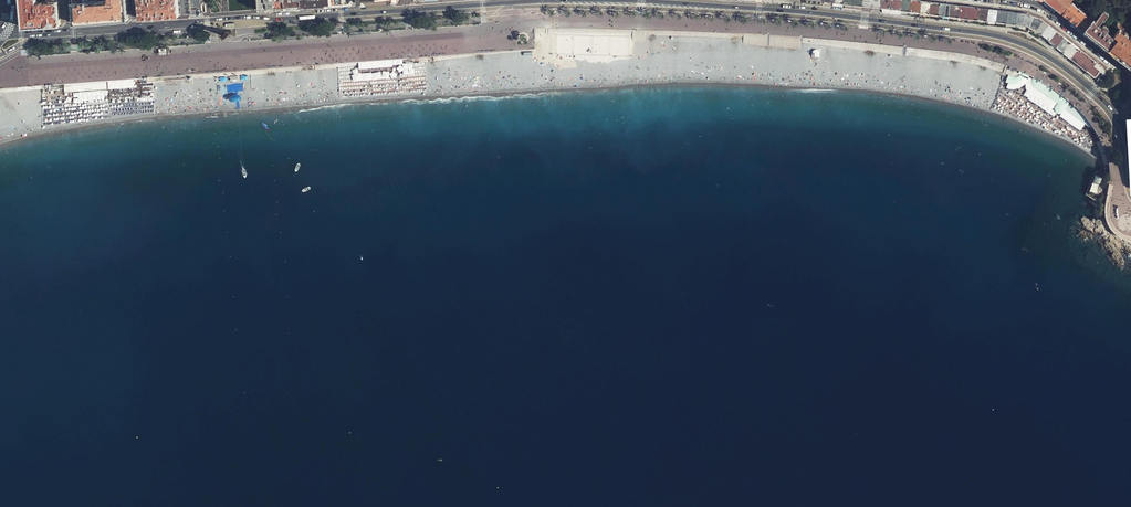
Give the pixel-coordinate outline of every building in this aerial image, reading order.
[(60,24),(59,0),(46,0),(46,2),(38,3),(38,0),(21,0),(23,27),(42,26),(60,24)] [(89,1),(73,2),(75,23),(100,21),(114,20),(128,19),(126,0),(89,0),(89,1)] [(178,0),(139,0),(139,1),(140,18),(159,17),(179,16),(178,0)] [(259,6),(259,9),(273,9),(286,8),(286,0),(259,0),(259,6)] [(881,8),(891,9),(901,10),(902,0),(882,0),(881,8)] [(901,10),(910,12),(912,0),(902,0),(901,10)] [(910,12),(920,13),(921,0),(919,0),(912,0),(910,12)] [(921,0),(920,13),(930,14),(931,2),(926,1),(921,0)] [(1073,0),(1046,0),(1062,13),(1071,2),(1073,0)] [(931,2),(930,14),(939,15),(941,3),(936,2),(931,2)] [(1093,20),(1097,15),(1092,10),(1088,16),(1071,2),(1062,13),(1065,15),(1085,30),(1093,20)] [(941,3),(939,15),(949,16),(950,4),(946,4),(941,3)] [(950,4),(949,16),(959,17),(960,5),(955,5),(950,4)] [(968,19),(969,7),(965,6),(960,5),(959,17),(968,19)] [(977,20),(979,8),(975,7),(969,7),(968,19),(977,20)] [(987,21),(989,9),(983,8),(979,8),(977,20),(987,21)] [(997,22),(998,10),(993,9),(989,9),(987,21),(997,22)] [(1007,23),(1008,11),(1004,11),(998,10),(997,22),(1007,23)] [(1016,25),(1018,12),(1013,12),(1008,11),(1007,23),(1016,25)] [(1102,44),(1109,49),(1116,40),(1114,37),(1107,32),(1110,29),(1109,26),(1107,25),(1106,25),(1105,25),(1102,28),(1098,25),(1102,21),(1103,21),(1107,15),(1102,11),(1094,21),(1093,20),(1085,30),(1088,33),(1102,44)] [(1023,13),(1018,12),(1016,25),(1025,26),(1030,27),(1034,16),(1030,15),(1028,14),(1023,13)] [(1038,18),(1034,16),(1030,27),(1041,35),(1049,25),(1043,20),(1041,19),(1038,18)] [(1130,67),(1130,38),(1126,34),(1130,28),(1130,19),(1129,17),(1119,29),(1120,29),(1114,37),(1116,40),(1109,49),(1126,63),(1130,67)] [(1049,41),(1056,31),(1052,28),(1049,25),(1041,35),(1049,41)] [(1060,34),(1056,31),(1049,41),(1056,47),(1064,37),(1060,34)] [(1067,39),(1064,37),(1056,47),(1063,53),(1071,43),(1067,39)] [(1075,46),(1071,43),(1063,53),(1071,59),(1079,49),(1075,46)] [(1087,71),(1094,61),(1086,55),(1079,49),(1071,59),(1087,71)] [(1098,79),(1106,70),(1100,65),(1094,61),(1087,71),(1098,79)] [(64,88),(65,110),(106,107),(104,85),(64,88)]
